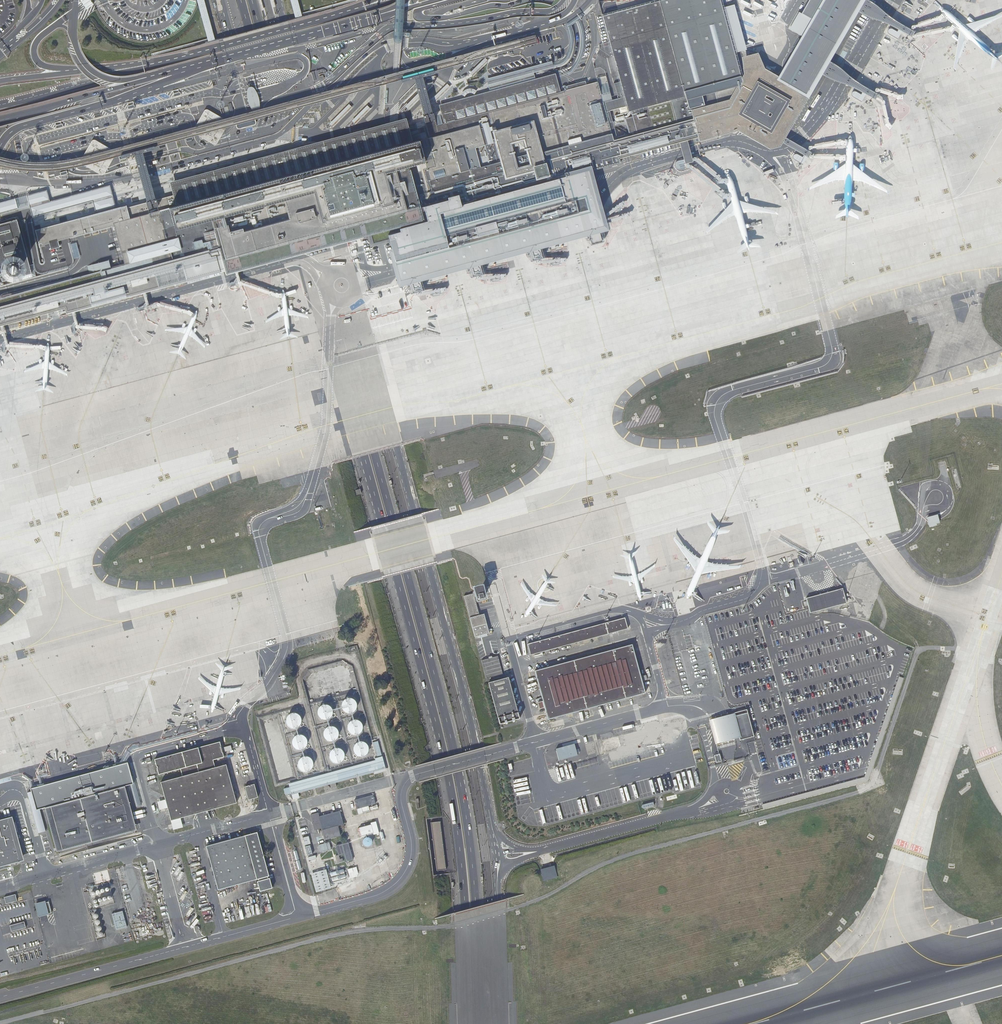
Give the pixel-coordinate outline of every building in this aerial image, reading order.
[(59,247),(58,241),(68,238),(114,226),(125,264),(0,299),(0,327),(1,327),(6,345),(7,344),(9,344),(4,326),(64,309),(66,314),(72,313),(75,326),(78,326),(78,325),(74,312),(144,294),(147,306),(149,305),(146,293),(222,273),(223,276),(236,273),(239,284),(240,283),(242,283),(238,272),(304,254),(424,221),(423,217),(429,216),(431,222),(403,229),(404,233),(390,236),(394,250),(391,250),(396,269),(400,286),(410,283),(412,292),(417,291),(423,290),(421,280),(446,273),(464,268),(470,267),(472,276),(477,275),(483,273),(480,264),(506,257),(524,252),(530,251),(532,260),(538,259),(545,257),(542,247),(565,241),(584,236),(590,234),(592,244),(605,241),(603,231),(609,230),(607,220),(605,216),(600,196),(593,169),(619,161),(618,157),(679,140),(686,164),(687,163),(693,162),(693,159),(687,139),(698,135),(699,140),(736,130),(756,140),(770,148),(781,146),(784,141),(790,130),(792,127),(802,108),(814,89),(823,73),(825,69),(830,60),(860,10),(874,18),(889,22),(912,36),(916,30),(892,17),(880,5),(872,0),(811,0),(803,13),(800,11),(790,29),(802,36),(779,75),(764,67),(758,52),(742,56),(744,73),(742,77),(742,80),(738,81),(729,98),(690,109),(692,118),(676,123),(637,134),(626,137),(614,141),(598,81),(559,92),(554,74),(470,97),(439,105),(440,111),(443,122),(436,124),(433,112),(432,112),(425,85),(425,84),(423,77),(435,74),(434,70),(417,75),(400,79),(401,83),(414,79),(424,115),(423,115),(429,138),(427,139),(433,159),(424,161),(418,140),(411,142),(405,121),(366,132),(349,137),(334,140),(327,142),(321,143),(311,145),(296,149),(297,150),(293,151),(270,157),(261,160),(260,159),(241,164),(200,175),(168,183),(171,196),(156,200),(156,199),(155,199),(143,153),(155,149),(154,145),(138,150),(121,155),(122,159),(134,155),(147,201),(146,201),(146,203),(127,208),(127,205),(116,208),(100,213),(96,214),(35,230),(39,246),(49,244),(51,249),(59,247)] [(104,25),(107,28),(111,31),(117,35),(123,39),(129,41),(136,42),(142,43),(148,43),(156,42),(163,40),(170,38),(173,36),(179,32),(186,26),(190,21),(194,14),(196,9),(197,7),(196,3),(195,0),(91,0),(92,3),(95,11),(97,15),(100,20),(104,25)] [(295,18),(302,16),(298,0),(290,0),(295,18)] [(602,14),(620,80),(623,90),(624,95),(627,105),(628,111),(631,110),(670,99),(738,81),(742,80),(742,77),(720,0),(654,0),(602,14)] [(830,60),(823,73),(828,77),(834,79),(843,82),(851,85),(863,92),(876,99),(879,93),(868,86),(861,82),(856,79),(851,75),(848,73),(844,70),(841,67),(838,65),(835,63),(830,60)] [(554,67),(552,61),(487,79),(489,84),(554,67)] [(598,81),(614,141),(626,137),(623,125),(614,127),(610,110),(627,105),(624,95),(607,100),(606,95),(623,90),(620,80),(603,85),(601,80),(598,81)] [(427,83),(404,107),(407,111),(431,86),(427,83)] [(447,84),(432,100),(435,103),(451,88),(447,84)] [(254,88),(251,87),(249,88),(248,92),(248,97),(249,103),(251,107),(253,111),(257,112),(260,112),(260,109),(260,107),(260,102),(258,95),(256,91),(254,88)] [(670,99),(631,110),(637,134),(676,123),(670,99)] [(329,123),(332,127),(352,107),(348,104),(329,123)] [(370,109),(367,105),(352,120),(355,124),(370,109)] [(194,133),(215,145),(218,144),(229,123),(229,121),(209,109),(207,109),(205,110),(194,131),(194,133)] [(82,163),(102,175),(105,175),(117,153),(116,152),(96,140),(95,140),(93,141),(82,162),(82,163)] [(29,206),(32,217),(52,212),(93,201),(96,214),(100,213),(116,208),(111,191),(110,186),(49,202),(48,198),(46,190),(16,199),(0,203),(0,214),(29,206)] [(0,224),(0,272),(0,273),(1,276),(2,281),(15,278),(16,281),(36,276),(34,269),(33,265),(29,266),(17,220),(0,224)] [(937,514),(927,517),(928,520),(928,522),(929,527),(940,524),(939,520),(939,519),(937,514)] [(795,581),(780,586),(787,611),(801,607),(795,581)] [(484,615),(480,615),(475,597),(476,597),(478,603),(488,600),(484,586),(481,586),(478,586),(477,587),(474,589),(475,590),(475,592),(474,592),(474,593),(465,596),(475,638),(489,634),(484,615)] [(842,588),(805,598),(809,613),(846,603),(842,588)] [(625,618),(528,644),(531,655),(628,629),(625,618)] [(632,645),(535,671),(543,702),(538,703),(540,710),(545,709),(548,721),(646,694),(632,645)] [(508,681),(489,687),(500,729),(520,725),(508,681)] [(348,697),(345,697),(342,699),(340,701),(339,703),(339,706),(340,709),(341,711),(344,713),(346,713),(349,713),(351,712),(353,710),(355,707),(355,705),(354,702),(353,700),(351,698),(348,697)] [(323,704),(321,704),(318,706),(316,707),(315,710),(315,713),(316,715),(317,717),(320,719),(322,719),(325,719),(327,718),(329,716),(330,714),(331,711),(330,708),(328,706),(326,705),(323,704)] [(732,712),(732,713),(740,740),(752,737),(753,736),(746,709),(732,712)] [(283,719),(283,722),(285,725),(287,727),(289,728),(292,728),(295,728),(297,726),(299,723),(299,721),(299,718),(298,716),(296,714),(293,712),(291,712),(288,713),(286,714),(284,717),(283,719)] [(740,740),(732,713),(708,720),(715,746),(740,740)] [(354,719),(351,719),(349,720),(347,722),(345,725),(345,727),(346,730),(347,732),(350,734),(352,735),(355,735),(358,733),(359,731),(361,729),(361,727),(360,724),(359,721),(357,720),(354,719)] [(677,719),(660,724),(664,738),(681,734),(677,719)] [(321,733),(321,736),(322,738),(324,740),(327,741),(330,741),(332,740),(334,739),(336,737),(337,734),(336,731),(335,729),(333,727),(331,726),(328,726),(325,726),(323,728),(322,730),(321,733)] [(125,763),(131,754),(134,751),(197,734),(196,731),(138,747),(138,745),(132,746),(127,750),(118,765),(125,763)] [(599,735),(601,743),(613,739),(611,734),(608,732),(599,735)] [(624,735),(628,748),(636,746),(633,733),(624,735)] [(298,734),(295,734),(293,736),(291,738),(290,740),(289,743),(290,745),(292,748),(294,749),(297,750),(299,749),(302,748),(304,746),(305,744),(305,741),(304,739),(303,737),(301,735),(298,734)] [(186,750),(152,760),(157,775),(179,769),(181,776),(160,782),(163,795),(164,800),(156,802),(158,810),(167,808),(170,821),(172,830),(182,827),(180,818),(213,809),(236,803),(226,764),(214,767),(212,760),(223,757),(219,741),(190,749),(186,750)] [(360,741),(357,741),(355,742),(353,744),(351,746),(351,749),(352,752),(353,754),(356,756),(358,757),(360,756),(363,755),(365,754),(366,751),(367,748),(366,746),(365,743),(362,742),(360,741)] [(376,741),(371,742),(374,756),(380,755),(376,741)] [(619,760),(642,753),(639,745),(636,746),(628,748),(617,751),(619,760)] [(575,747),(555,752),(559,764),(578,759),(575,747)] [(335,748),(333,748),(330,749),(328,751),(327,753),(327,756),(327,759),(329,761),(331,763),(334,763),(336,763),(339,762),(341,760),(342,758),(342,755),(342,752),(340,750),(338,748),(335,748)] [(373,760),(286,784),(287,787),(282,789),(283,795),(289,793),(289,795),(326,785),(371,773),(372,774),(384,771),(380,756),(373,758),(373,760)] [(304,756),(301,756),(298,758),(296,759),(295,762),(295,765),(296,767),(297,770),(300,771),(302,772),(305,771),(307,770),(309,768),(310,766),(311,763),(310,761),(308,758),(306,757),(304,756)] [(39,811),(44,810),(48,824),(54,846),(56,852),(136,830),(124,787),(131,786),(133,785),(131,777),(127,762),(125,763),(118,765),(42,786),(30,789),(29,789),(30,793),(36,812),(39,811)] [(40,778),(47,776),(47,774),(37,776),(37,778),(39,784),(32,787),(30,780),(23,775),(22,778),(28,781),(30,789),(42,786),(40,778)] [(133,785),(131,786),(136,807),(140,806),(133,777),(131,777),(133,785)] [(254,784),(244,787),(247,800),(257,797),(254,784)] [(45,832),(39,811),(36,812),(30,793),(27,793),(39,834),(45,832)] [(371,795),(352,800),(355,809),(359,808),(360,813),(368,811),(376,808),(376,805),(367,807),(366,806),(374,804),(371,795)] [(316,812),(308,815),(312,831),(320,829),(323,840),(339,836),(336,826),(342,825),(338,811),(317,816),(316,812)] [(0,819),(0,867),(24,861),(22,855),(16,833),(12,816),(0,819)] [(369,825),(357,828),(359,837),(371,833),(369,825)] [(220,842),(206,846),(218,890),(258,879),(258,881),(257,881),(260,892),(264,891),(272,888),(270,878),(268,878),(267,877),(269,876),(265,860),(257,832),(255,832),(220,842)] [(346,842),(334,845),(337,856),(342,854),(344,862),(351,860),(346,842)] [(553,865),(538,869),(541,881),(556,878),(553,865)] [(356,867),(347,869),(350,878),(359,876),(356,867)] [(326,869),(311,873),(316,892),(331,888),(326,869)]
